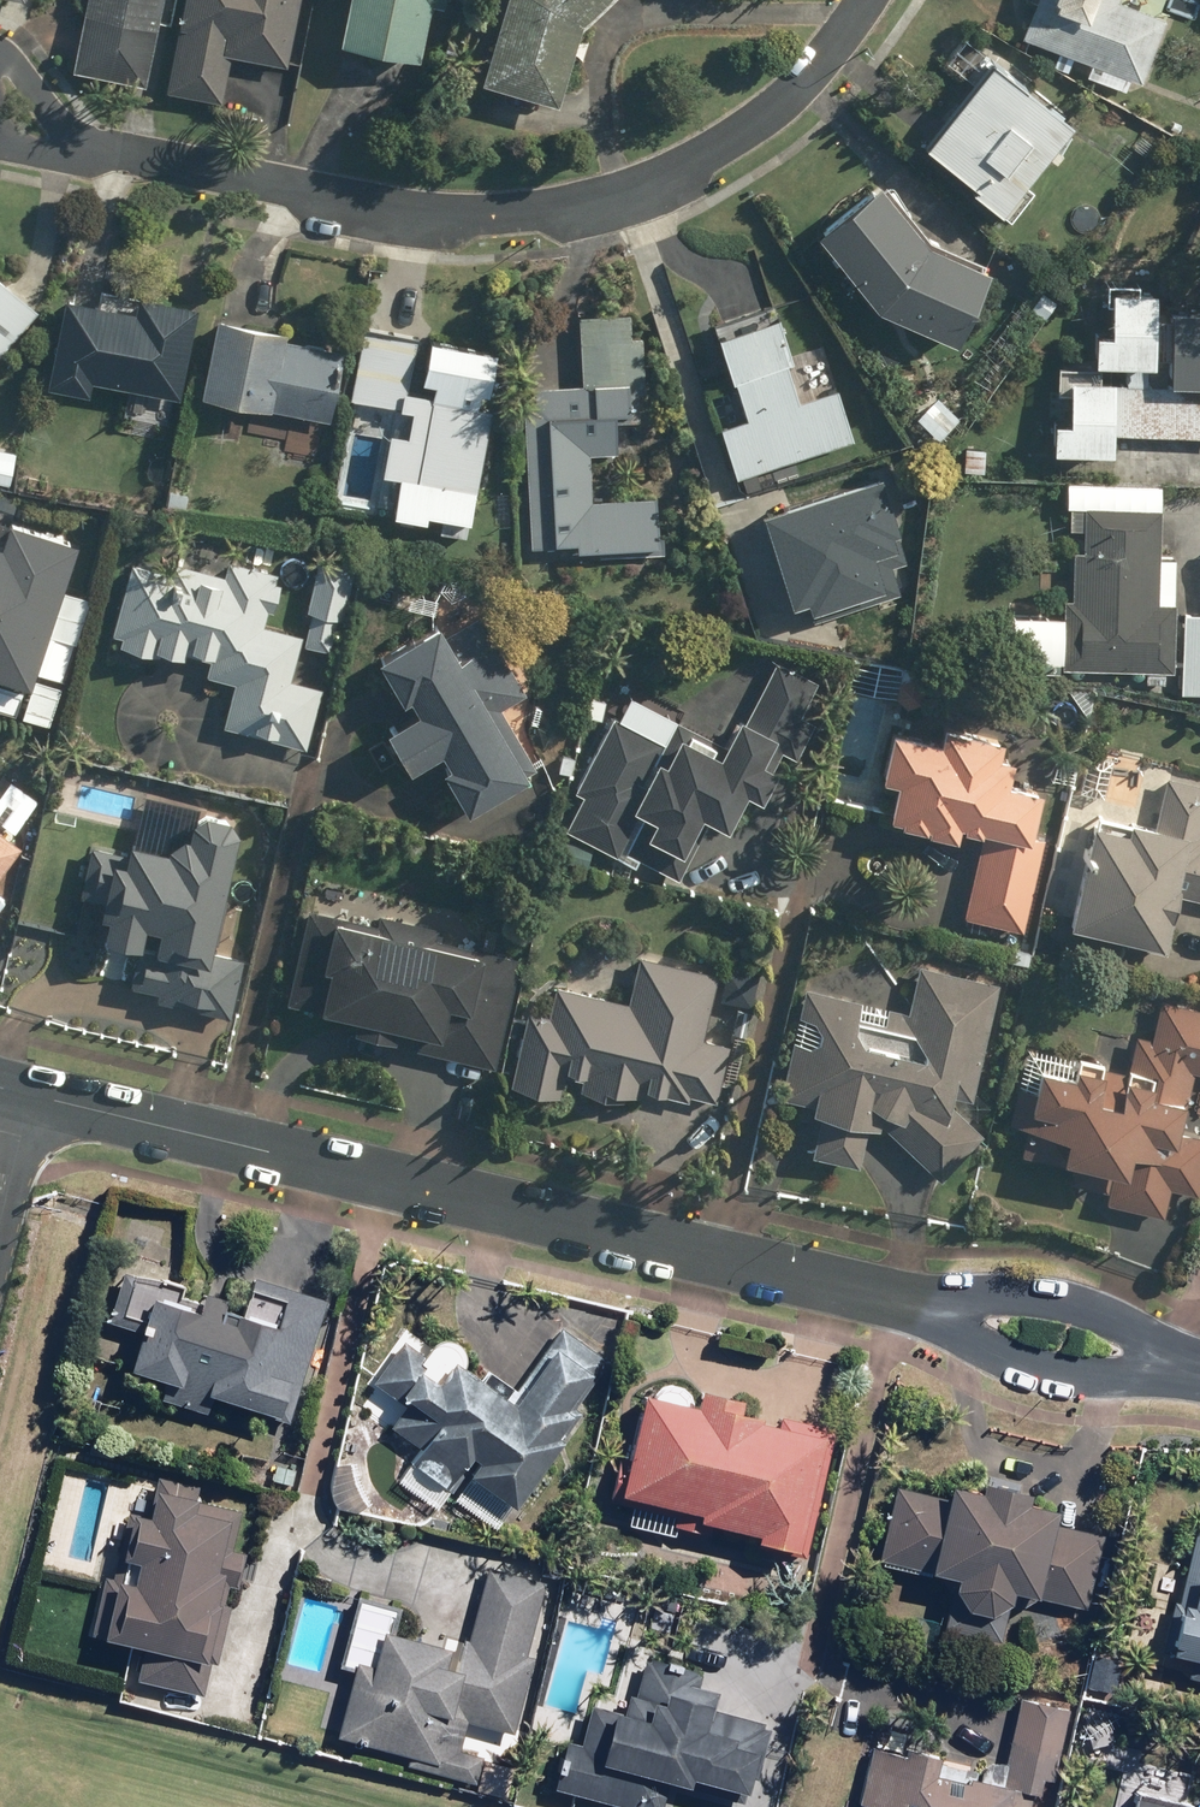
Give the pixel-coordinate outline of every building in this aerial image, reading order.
[(74,75),(147,90),(165,0),(89,0),(74,75)] [(227,60),(284,70),(298,0),(180,0),(162,95),(218,106),(227,60)] [(438,10),(440,0),(343,0),(331,49),(412,69),(427,7),(438,10)] [(473,83),(553,106),(575,27),(605,0),(496,0),(473,83)] [(1117,0),(1031,0),(1018,38),(1079,59),(1074,73),(1127,92),(1132,77),(1141,81),(1162,20),(1116,4),(1117,0)] [(984,63),(916,149),(966,189),(961,196),(993,221),(1066,129),(984,63)] [(921,247),(865,187),(806,241),(868,309),(952,348),(980,275),(921,247)] [(37,312),(0,281),(0,356),(37,312)] [(1135,286),(1099,284),(1097,338),(1087,337),(1086,369),(1106,370),(1106,385),(1064,383),(1062,426),(1045,425),(1043,458),(1104,461),(1105,437),(1199,441),(1199,299),(1166,298),(1166,317),(1149,317),(1150,295),(1135,294),(1135,286)] [(174,402),(188,329),(192,309),(137,298),(133,318),(55,302),(40,375),(36,396),(86,406),(90,385),(174,402)] [(737,423),(715,430),(731,480),(852,441),(836,391),(793,404),(781,367),(789,365),(769,304),(713,322),(718,338),(711,340),(737,423)] [(521,387),(526,554),(658,550),(657,502),(589,504),(588,462),(616,461),(615,420),(636,420),(635,393),(644,393),(642,337),(628,338),(628,316),(575,317),(577,386),(521,387)] [(340,350),(210,322),(193,400),(323,428),(340,350)] [(479,410),(490,355),(357,329),(343,402),(408,414),(407,419),(396,417),(391,439),(382,438),(367,515),(419,525),(421,517),(440,521),(437,536),(464,542),(489,411),(479,410)] [(883,473),(764,510),(791,597),(809,592),(815,611),(902,585),(894,561),(909,556),(883,473)] [(1179,561),(1156,560),(1159,486),(1063,482),(1057,619),(1005,617),(1003,662),(1055,664),(1055,673),(1151,677),(1174,678),(1179,561)] [(46,732),(58,692),(25,681),(39,637),(72,648),(87,602),(53,591),(69,542),(4,521),(0,532),(0,718),(46,732)] [(262,629),(265,615),(269,616),(279,571),(221,557),(217,576),(169,565),(167,573),(124,563),(105,645),(183,663),(184,656),(206,661),(202,678),(231,685),(220,729),(303,748),(317,687),(289,681),(299,638),(262,629)] [(1180,613),(1177,699),(1199,700),(1199,614),(1180,613)] [(522,778),(487,720),(524,697),(477,619),(440,642),(432,629),(369,667),(395,711),(401,707),(408,717),(375,737),(400,778),(433,758),(440,770),(434,774),(459,817),(522,778)] [(717,743),(618,695),(571,793),(577,796),(561,829),(666,880),(674,883),(701,826),(722,836),(739,799),(756,807),(770,777),(755,769),(765,747),(796,762),(810,732),(795,724),(815,682),(771,661),(739,726),(728,720),(717,743)] [(1019,934),(1041,841),(1023,836),(1032,792),(1006,786),(1011,762),(993,758),(996,741),(935,729),(931,746),(877,735),(867,783),(888,787),(880,827),(950,841),(952,833),(979,839),(960,920),(1019,934)] [(1100,804),(1112,764),(1084,756),(1073,797),(1100,804)] [(1166,911),(1179,914),(1182,900),(1199,905),(1199,787),(1166,779),(1153,831),(1089,815),(1059,931),(1155,955),(1166,911)] [(181,837),(149,856),(87,843),(75,898),(93,902),(89,921),(98,923),(86,976),(128,985),(125,995),(181,1007),(180,1012),(226,1022),(240,958),(206,951),(217,900),(224,901),(238,840),(237,838),(236,837),(236,835),(235,833),(233,832),(232,830),(231,829),(230,828),(228,826),(227,825),(225,824),(223,823),(222,822),(220,822),(218,821),(216,821),(215,820),(213,820),(211,820),(209,820),(207,820),(205,820),(203,820),(202,821),(200,821),(198,822),(196,823),(195,824),(193,825),(191,826),(190,827),(189,828),(188,829),(183,828),(181,837)] [(20,848),(0,833),(0,874),(20,848)] [(377,913),(373,927),(301,909),(277,1005),(349,1023),(346,1038),(387,1048),(391,1034),(410,1038),(407,1053),(488,1073),(516,962),(434,942),(438,928),(377,913)] [(620,1091),(682,1108),(685,1099),(711,1106),(727,1047),(701,1039),(718,977),(639,955),(625,1007),(533,982),(502,1095),(552,1108),(560,1079),(578,1084),(574,1100),(615,1111),(620,1091)] [(911,1040),(906,1057),(855,1046),(865,999),(802,986),(778,1100),(808,1107),(805,1122),(815,1124),(807,1162),(856,1173),(864,1134),(889,1139),(936,1183),(985,1143),(966,1120),(1001,984),(917,962),(903,1014),(882,1009),(876,1031),(911,1040)] [(1143,992),(1121,1072),(1068,1057),(1063,1076),(1030,1067),(1026,1083),(1017,1081),(1005,1126),(1022,1131),(1015,1154),(1071,1169),(1067,1185),(1101,1194),(1098,1205),(1160,1222),(1167,1195),(1194,1202),(1199,1180),(1199,1132),(1177,1126),(1191,1075),(1199,1078),(1199,1007),(1143,992)] [(190,1322),(166,1315),(172,1296),(118,1280),(105,1324),(136,1332),(122,1383),(155,1392),(152,1405),(203,1419),(206,1407),(289,1430),(324,1306),(247,1284),(243,1298),(275,1307),(268,1332),(221,1319),(224,1307),(196,1299),(190,1322)] [(444,1493),(453,1479),(502,1510),(599,1358),(553,1329),(513,1393),(477,1370),(470,1380),(460,1374),(469,1359),(435,1338),(424,1355),(397,1338),(367,1385),(394,1403),(377,1430),(410,1452),(402,1465),(444,1493)] [(686,1402),(684,1401),(684,1400),(683,1398),(682,1396),(682,1395),(680,1393),(679,1392),(678,1391),(677,1390),(675,1389),(674,1388),(672,1387),(670,1387),(668,1386),(667,1386),(665,1386),(663,1386),(661,1386),(660,1387),(658,1387),(656,1388),(655,1389),(653,1390),(652,1391),(651,1392),(650,1394),(649,1395),(648,1397),(647,1398),(646,1400),(646,1402),(645,1403),(630,1400),(617,1459),(612,1458),(601,1504),(687,1524),(684,1536),(703,1541),(705,1533),(746,1543),(744,1550),(804,1564),(833,1434),(778,1422),(776,1433),(753,1428),(755,1421),(732,1416),(735,1405),(688,1394),(686,1402)] [(238,1556),(227,1554),(235,1513),(192,1504),(196,1485),(152,1476),(148,1495),(128,1491),(109,1583),(96,1580),(83,1644),(136,1655),(130,1684),(198,1698),(217,1605),(227,1607),(238,1556)] [(991,1646),(1002,1597),(1084,1615),(1101,1538),(1043,1524),(1045,1513),(1017,1506),(1020,1495),(963,1482),(960,1493),(937,1488),(934,1500),(890,1490),(873,1567),(944,1583),(933,1632),(991,1646)] [(1191,1523),(1174,1603),(1165,1601),(1153,1660),(1184,1667),(1180,1682),(1199,1686),(1199,1525),(1191,1523)] [(441,1650),(382,1637),(386,1615),(354,1608),(342,1664),(347,1665),(329,1745),(401,1761),(399,1771),(473,1787),(479,1756),(453,1750),(459,1722),(512,1734),(529,1658),(520,1656),(536,1582),(481,1570),(464,1647),(457,1645),(450,1678),(436,1675),(441,1650)] [(561,1736),(546,1792),(603,1806),(671,1806),(674,1795),(720,1806),(733,1806),(745,1764),(754,1766),(765,1726),(751,1722),(708,1711),(712,1693),(694,1689),(698,1675),(641,1660),(630,1700),(621,1698),(616,1716),(585,1708),(576,1740),(561,1736)] [(1070,1707),(1017,1695),(996,1790),(929,1775),(933,1758),(866,1743),(852,1806),(1048,1806),(1070,1707)] [(1124,1761),(1113,1806),(1186,1806),(1193,1778),(1124,1761)]
